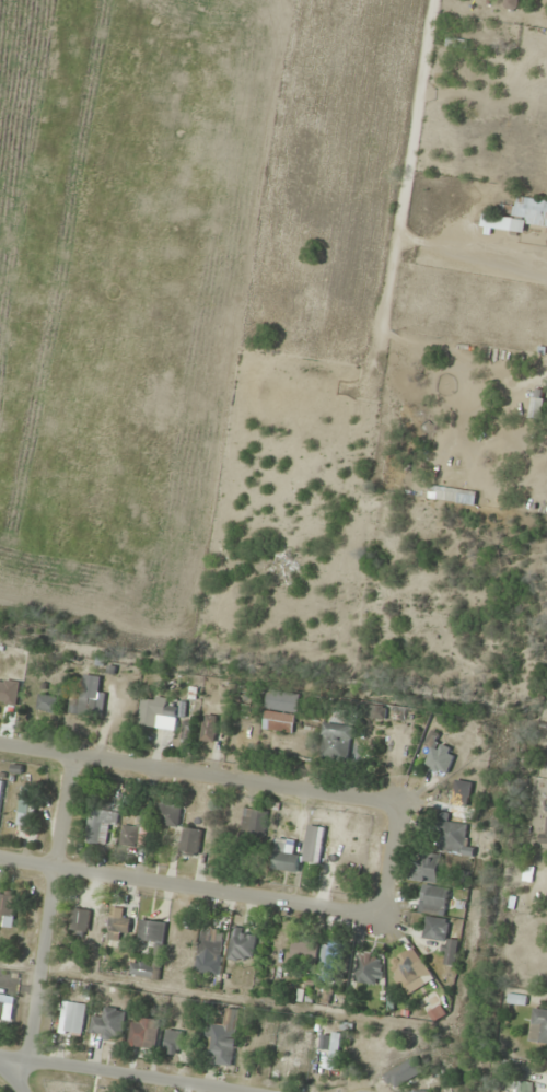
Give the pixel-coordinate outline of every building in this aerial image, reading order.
[(517,8),(517,0),(506,0),(505,8),(517,8)] [(515,198),(512,218),(484,215),(482,228),(524,234),(526,225),(546,228),(546,236),(546,202),(515,198)] [(107,680),(85,676),(78,715),(100,719),(107,680)] [(263,732),(294,735),(298,696),(268,692),(263,732)] [(58,697),(39,695),(37,711),(57,713),(58,697)] [(178,702),(144,697),(139,727),(156,729),(158,717),(175,720),(178,702)] [(367,718),(385,720),(386,708),(368,706),(367,718)] [(200,743),(214,745),(219,718),(205,716),(200,743)] [(322,758),(351,760),(354,726),(324,723),(322,758)] [(472,818),(472,782),(452,782),(452,818),(472,818)] [(34,788),(19,789),(21,826),(36,825),(34,788)] [(155,827),(180,827),(180,803),(155,803),(155,827)] [(84,842),(106,846),(110,825),(116,825),(118,814),(90,808),(84,842)] [(269,812),(246,809),(242,834),(265,838),(269,812)] [(120,847),(146,850),(151,813),(139,811),(137,827),(123,825),(120,847)] [(474,848),(465,847),(468,825),(443,822),(439,853),(472,856),(474,848)] [(326,829),(309,826),(302,862),(320,865),(326,829)] [(198,858),(202,831),(185,828),(181,855),(198,858)] [(298,840),(274,840),(274,871),(298,871),(298,840)] [(437,886),(442,856),(417,852),(413,881),(425,883),(421,911),(446,915),(450,888),(437,886)] [(15,928),(15,893),(0,893),(0,928),(15,928)] [(133,922),(122,917),(124,911),(116,908),(104,937),(115,942),(120,930),(128,934),(133,922)] [(73,933),(90,933),(89,909),(72,910),(73,933)] [(446,939),(450,921),(428,916),(423,938),(449,944),(445,959),(455,962),(460,942),(446,939)] [(166,923),(140,921),(138,941),(156,943),(154,964),(132,962),(130,977),(159,980),(166,923)] [(198,960),(220,962),(224,931),(201,928),(198,960)] [(228,960),(251,964),(257,932),(233,928),(228,960)] [(315,962),(317,941),(292,939),(291,960),(315,962)] [(321,976),(340,976),(340,946),(321,946),(321,976)] [(382,985),(382,954),(357,954),(357,985),(382,985)] [(415,964),(408,954),(390,966),(406,989),(431,972),(422,959),(415,964)] [(60,1033),(83,1036),(86,1005),(63,1002),(60,1033)] [(122,1041),(125,1011),(105,1008),(103,1017),(92,1016),(90,1037),(122,1041)] [(533,1008),(529,1042),(546,1044),(546,1010),(533,1008)] [(162,1020),(135,1017),(132,1047),(159,1050),(162,1020)] [(234,1065),(240,1028),(210,1023),(204,1060),(234,1065)] [(184,1033),(168,1030),(163,1052),(179,1055),(184,1033)] [(313,1035),(299,1030),(286,1065),(296,1069),(303,1050),(307,1052),(313,1035)] [(383,1076),(391,1090),(425,1070),(416,1056),(383,1076)] [(532,1082),(518,1082),(518,1091),(532,1091),(532,1082)]
